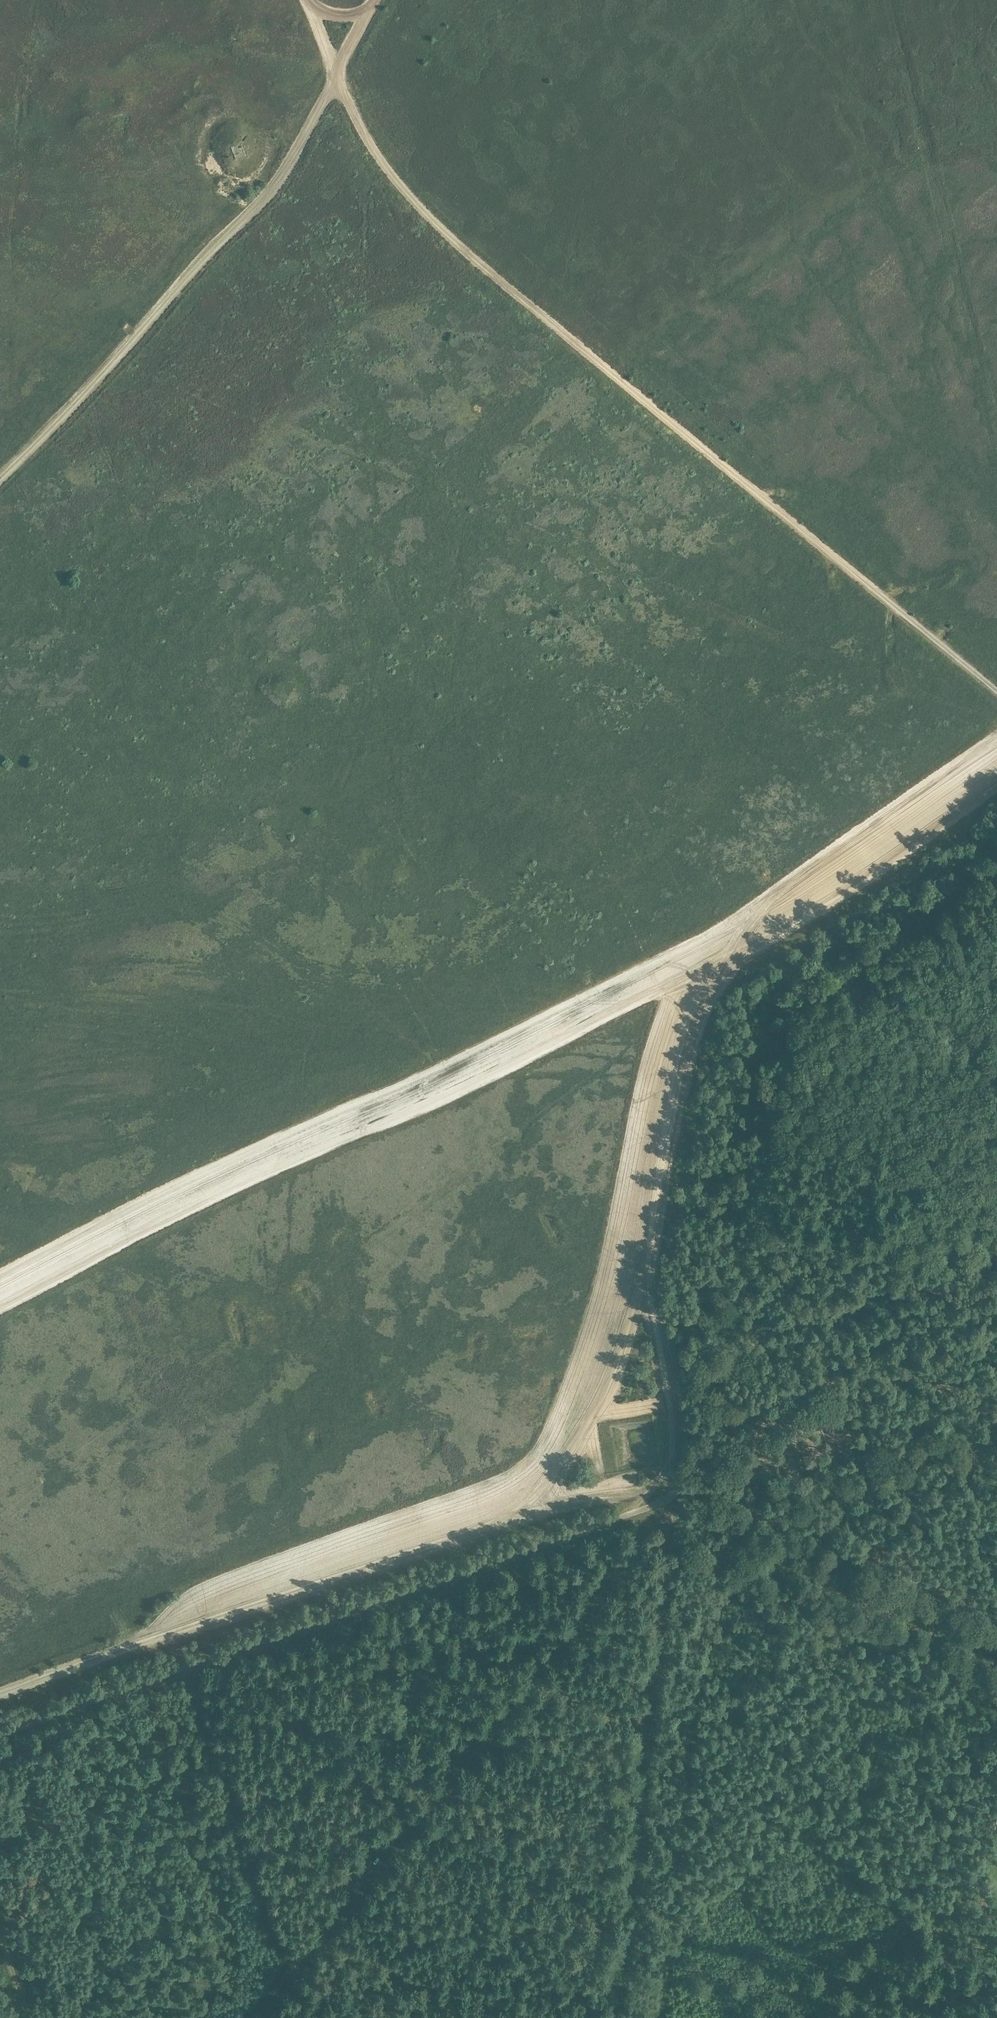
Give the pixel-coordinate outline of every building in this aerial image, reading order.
[(240,142),(231,144),(233,154),(243,152),(240,142)]
